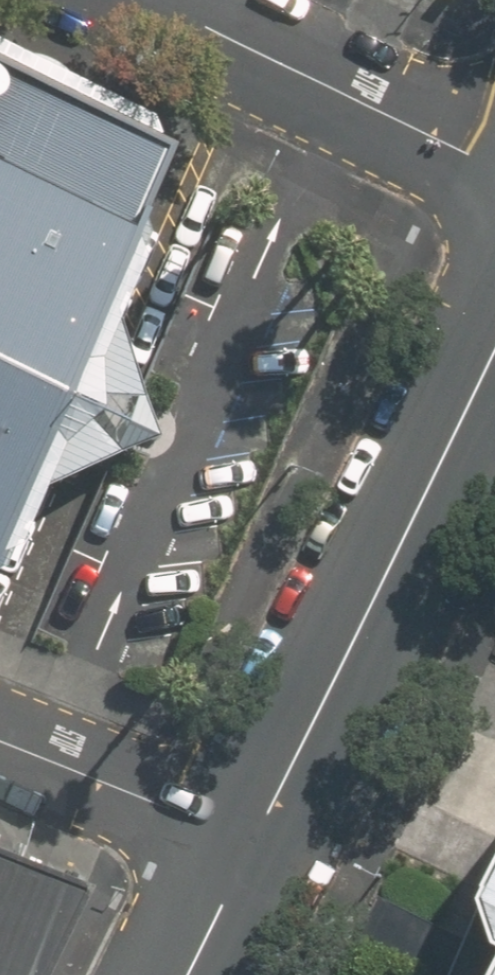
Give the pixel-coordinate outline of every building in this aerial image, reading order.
[(20,478),(62,382),(108,278),(168,141),(0,59),(0,524),(20,478)] [(62,382),(20,478),(160,425),(108,278),(62,382)] [(0,842),(0,974),(53,974),(96,882),(0,842)]
